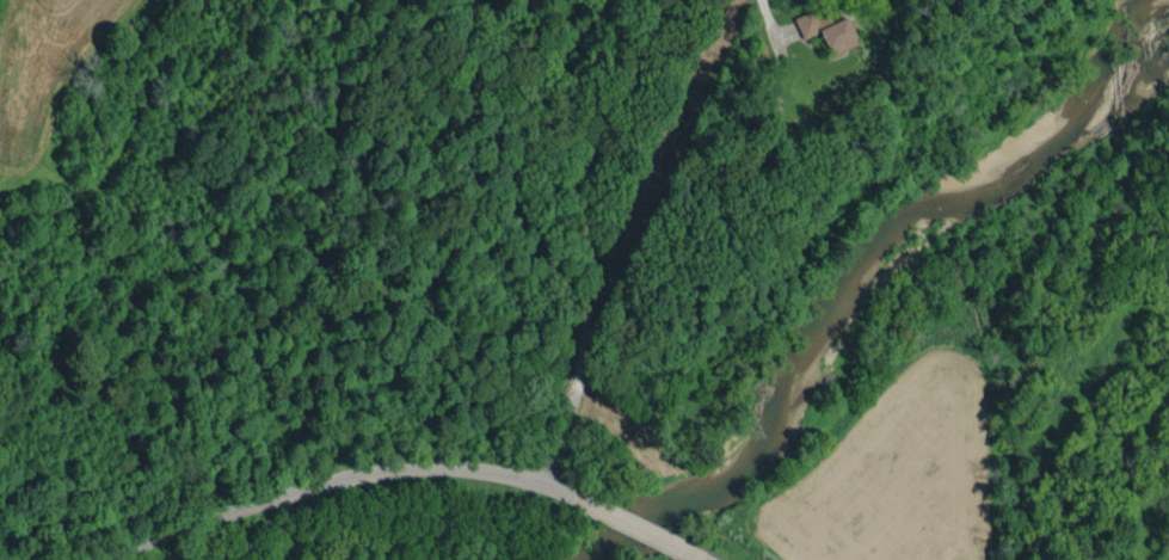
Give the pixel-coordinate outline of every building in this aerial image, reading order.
[(794,18),(803,39),(821,31),(831,55),(858,44),(847,17),(833,22),(830,14),(818,19),(814,10),(794,18)]
